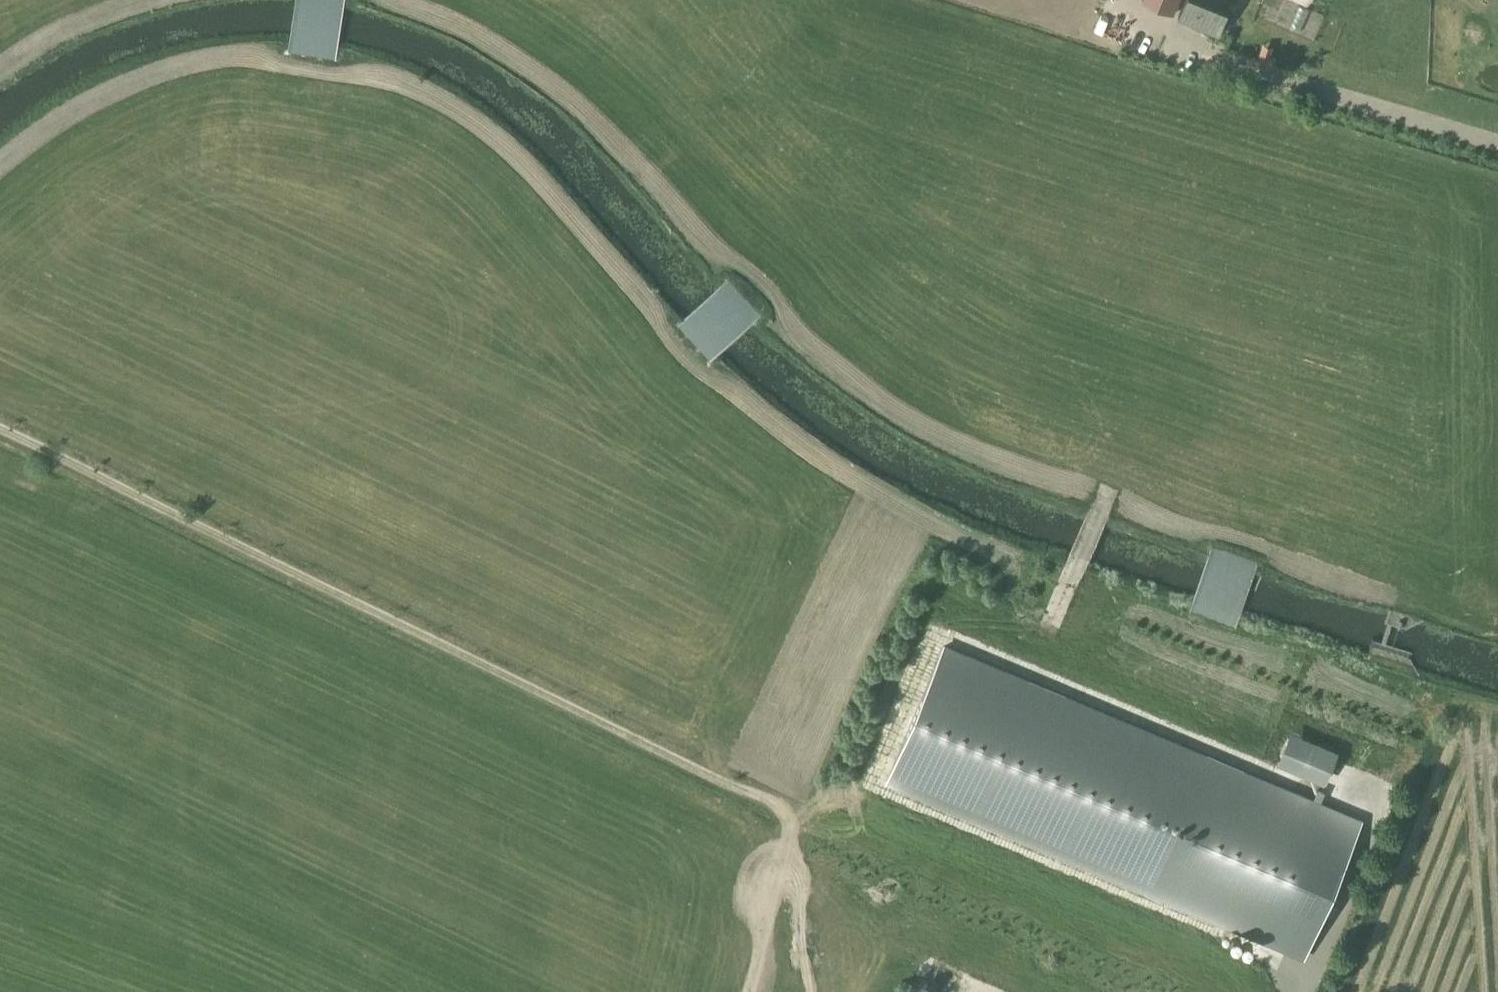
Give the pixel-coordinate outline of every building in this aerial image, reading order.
[(1180,0),(1143,0),(1174,14),(1180,0)] [(1228,9),(1227,8),(1229,3),(1222,0),(1184,0),(1177,16),(1218,33),(1228,9)] [(1361,821),(943,645),(887,779),(1304,955),(1361,821)] [(897,991),(881,980),(873,991),(896,991),(897,991)]
